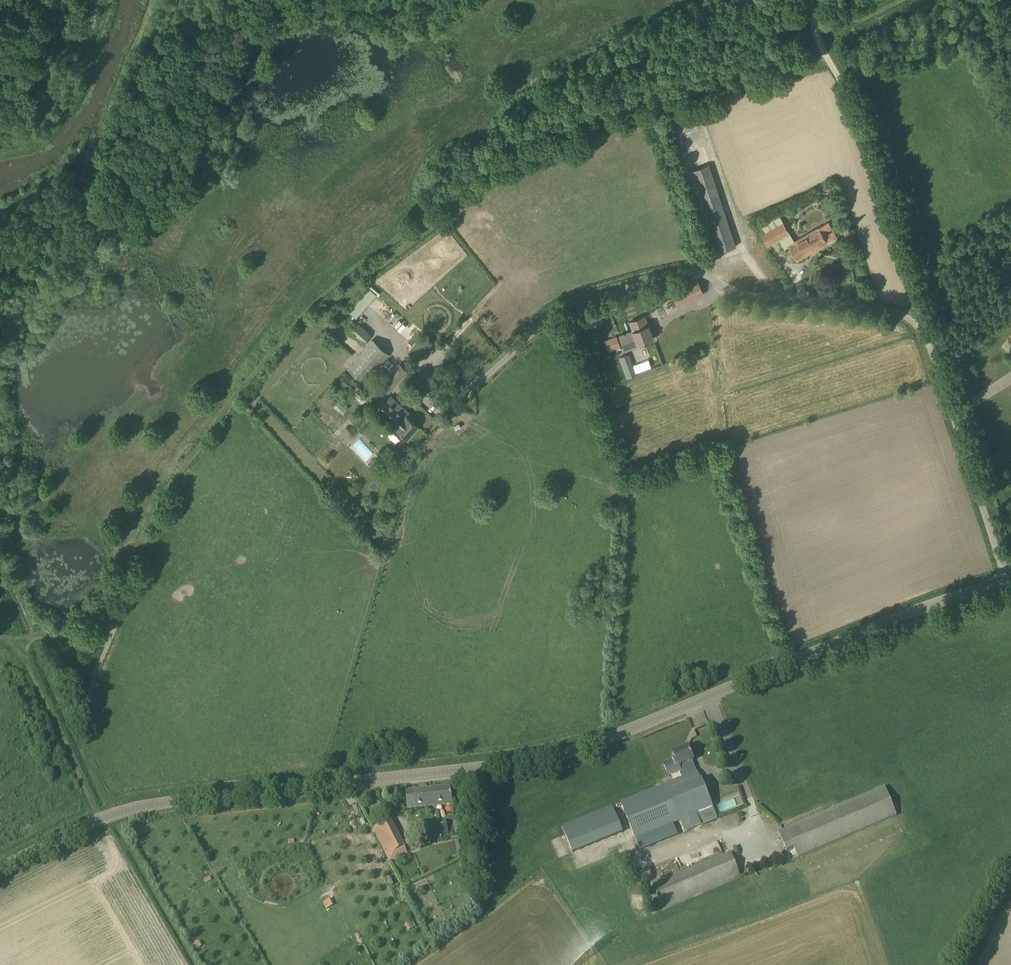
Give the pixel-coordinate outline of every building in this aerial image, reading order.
[(720,252),(736,246),(709,165),(692,170),(720,252)] [(841,228),(848,227),(844,212),(837,213),(841,228)] [(768,245),(789,235),(783,223),(765,232),(762,233),(768,245)] [(797,259),(827,242),(832,239),(824,225),(789,245),(797,259)] [(678,305),(695,297),(704,293),(698,281),(673,294),(678,305)] [(358,317),(379,294),(368,284),(347,307),(358,317)] [(593,314),(582,317),(586,327),(586,329),(597,325),(593,314)] [(648,324),(645,316),(630,321),(633,330),(625,333),(625,332),(624,332),(624,333),(620,335),(623,344),(625,349),(654,338),(648,324)] [(362,344),(371,334),(356,321),(347,331),(362,344)] [(419,359),(432,343),(423,334),(409,350),(419,359)] [(617,335),(605,340),(605,341),(608,348),(609,350),(616,348),(621,346),(617,335)] [(364,383),(389,353),(372,339),(347,368),(364,383)] [(621,356),(628,378),(638,375),(631,353),(621,356)] [(388,392),(408,370),(400,363),(380,386),(388,392)] [(405,417),(387,400),(378,410),(396,426),(394,427),(407,439),(418,426),(407,415),(405,417)] [(346,428),(338,435),(345,444),(354,436),(346,428)] [(365,462),(374,453),(359,438),(350,446),(365,462)] [(684,778),(621,803),(631,828),(635,838),(679,821),(684,832),(716,818),(701,779),(700,780),(697,772),(696,772),(692,761),(693,760),(688,747),(672,753),(674,759),(663,764),(668,776),(681,771),(684,778)] [(407,809),(436,806),(452,804),(450,787),(405,792),(407,809)] [(798,857),(839,840),(896,816),(885,788),(779,833),(787,851),(794,848),(798,857)] [(611,807),(562,827),(564,833),(572,853),(608,838),(622,832),(611,807)] [(428,839),(449,835),(446,818),(425,822),(428,839)] [(391,862),(408,853),(390,819),(373,827),(391,862)] [(458,840),(448,842),(450,858),(461,856),(458,840)] [(663,911),(741,878),(731,853),(653,886),(663,911)] [(196,950),(204,945),(201,940),(193,944),(196,950)]
